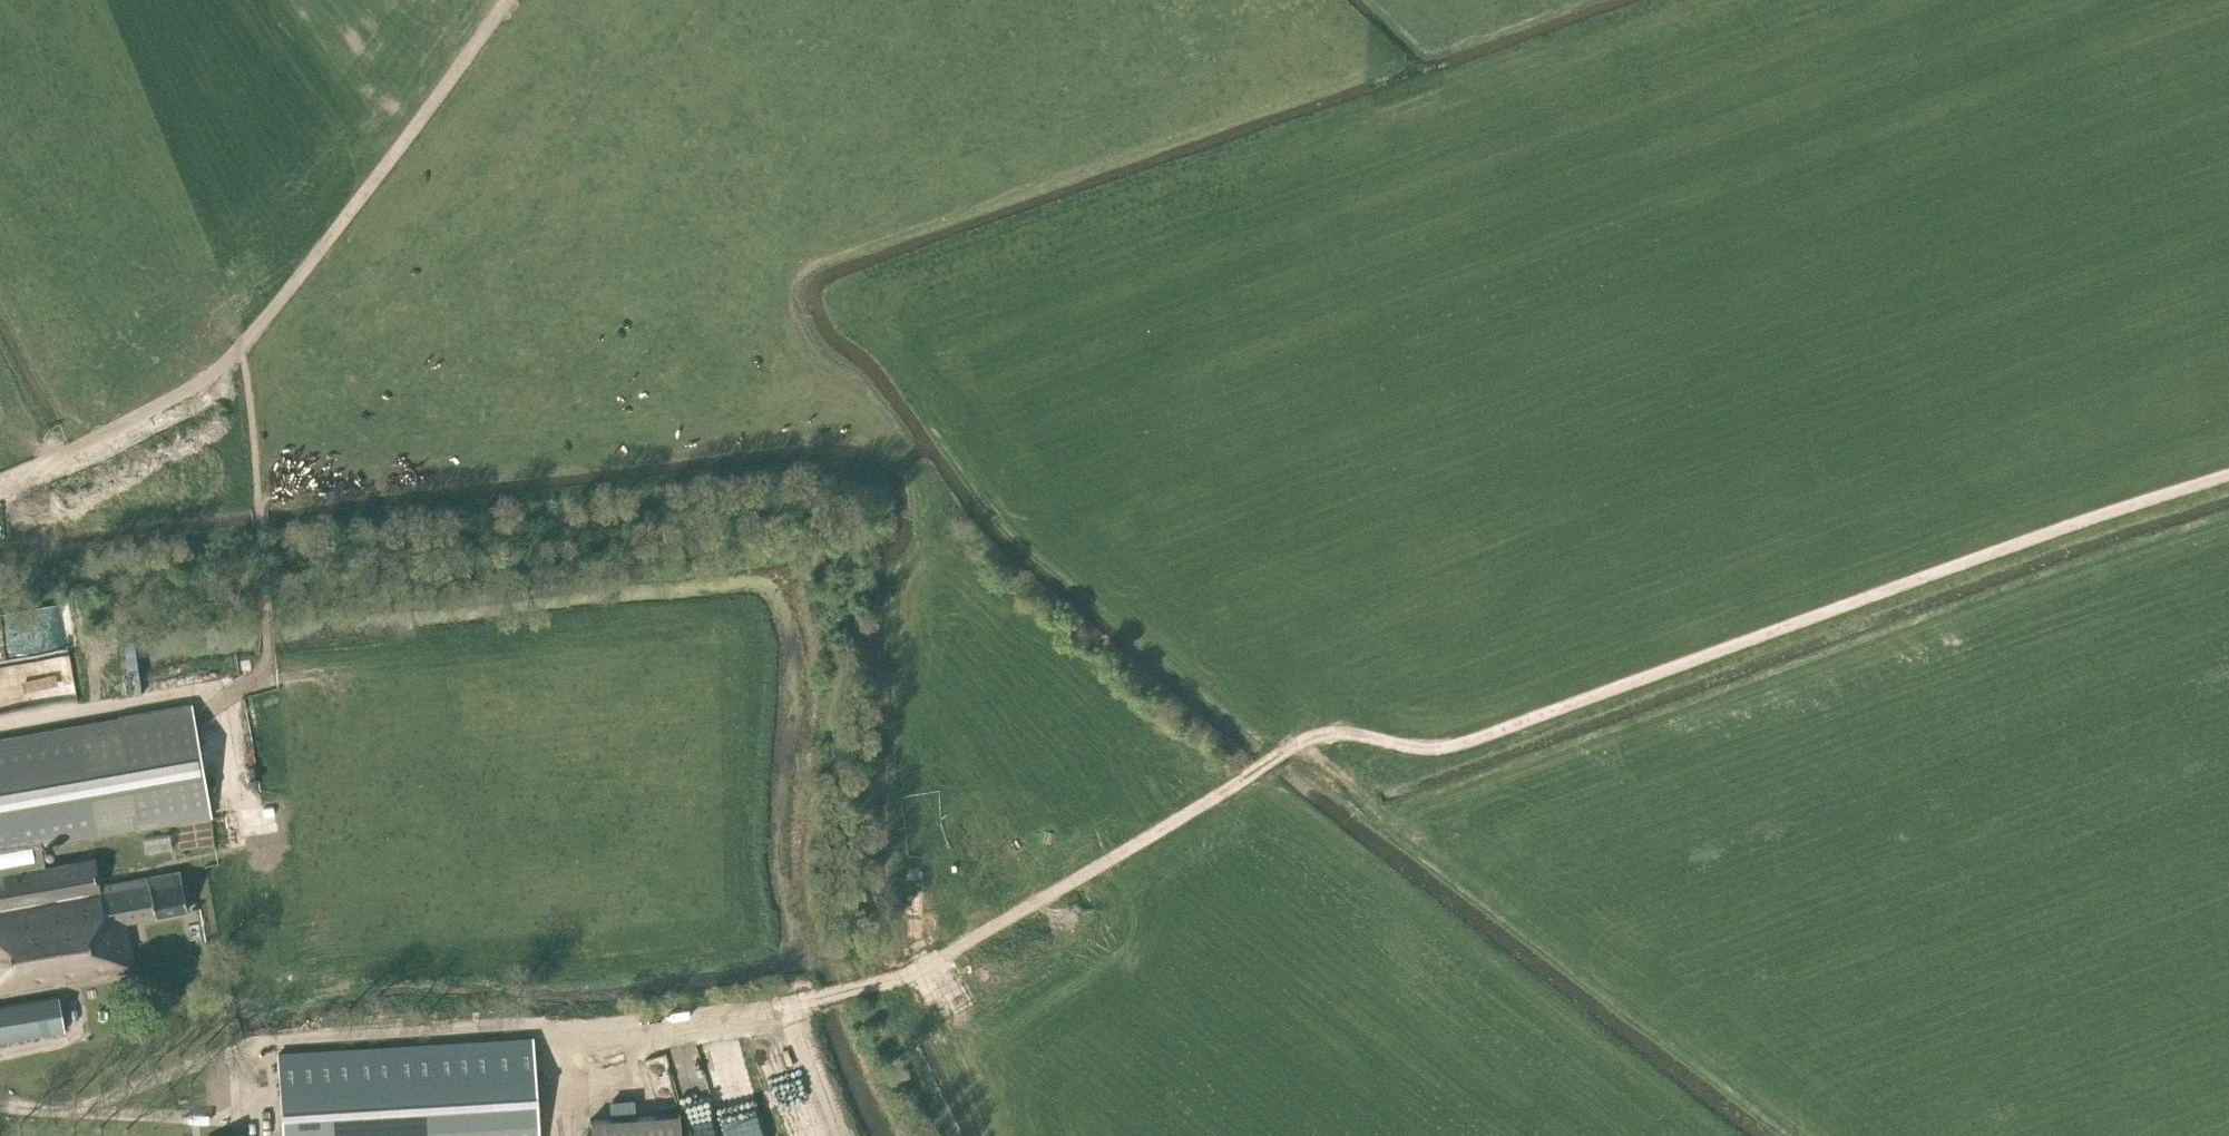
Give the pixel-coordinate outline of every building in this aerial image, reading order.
[(7,706),(78,697),(71,648),(1,657),(7,706)] [(138,827),(210,815),(191,705),(0,740),(0,993),(133,970),(124,921),(187,909),(179,871),(100,885),(94,858),(44,866),(40,844),(138,827)] [(39,1035),(64,1031),(58,996),(0,1006),(0,1042),(39,1035)] [(532,1038),(277,1054),(282,1135),(538,1135),(532,1038)] [(678,1113),(589,1119),(590,1135),(680,1135),(678,1113)]
